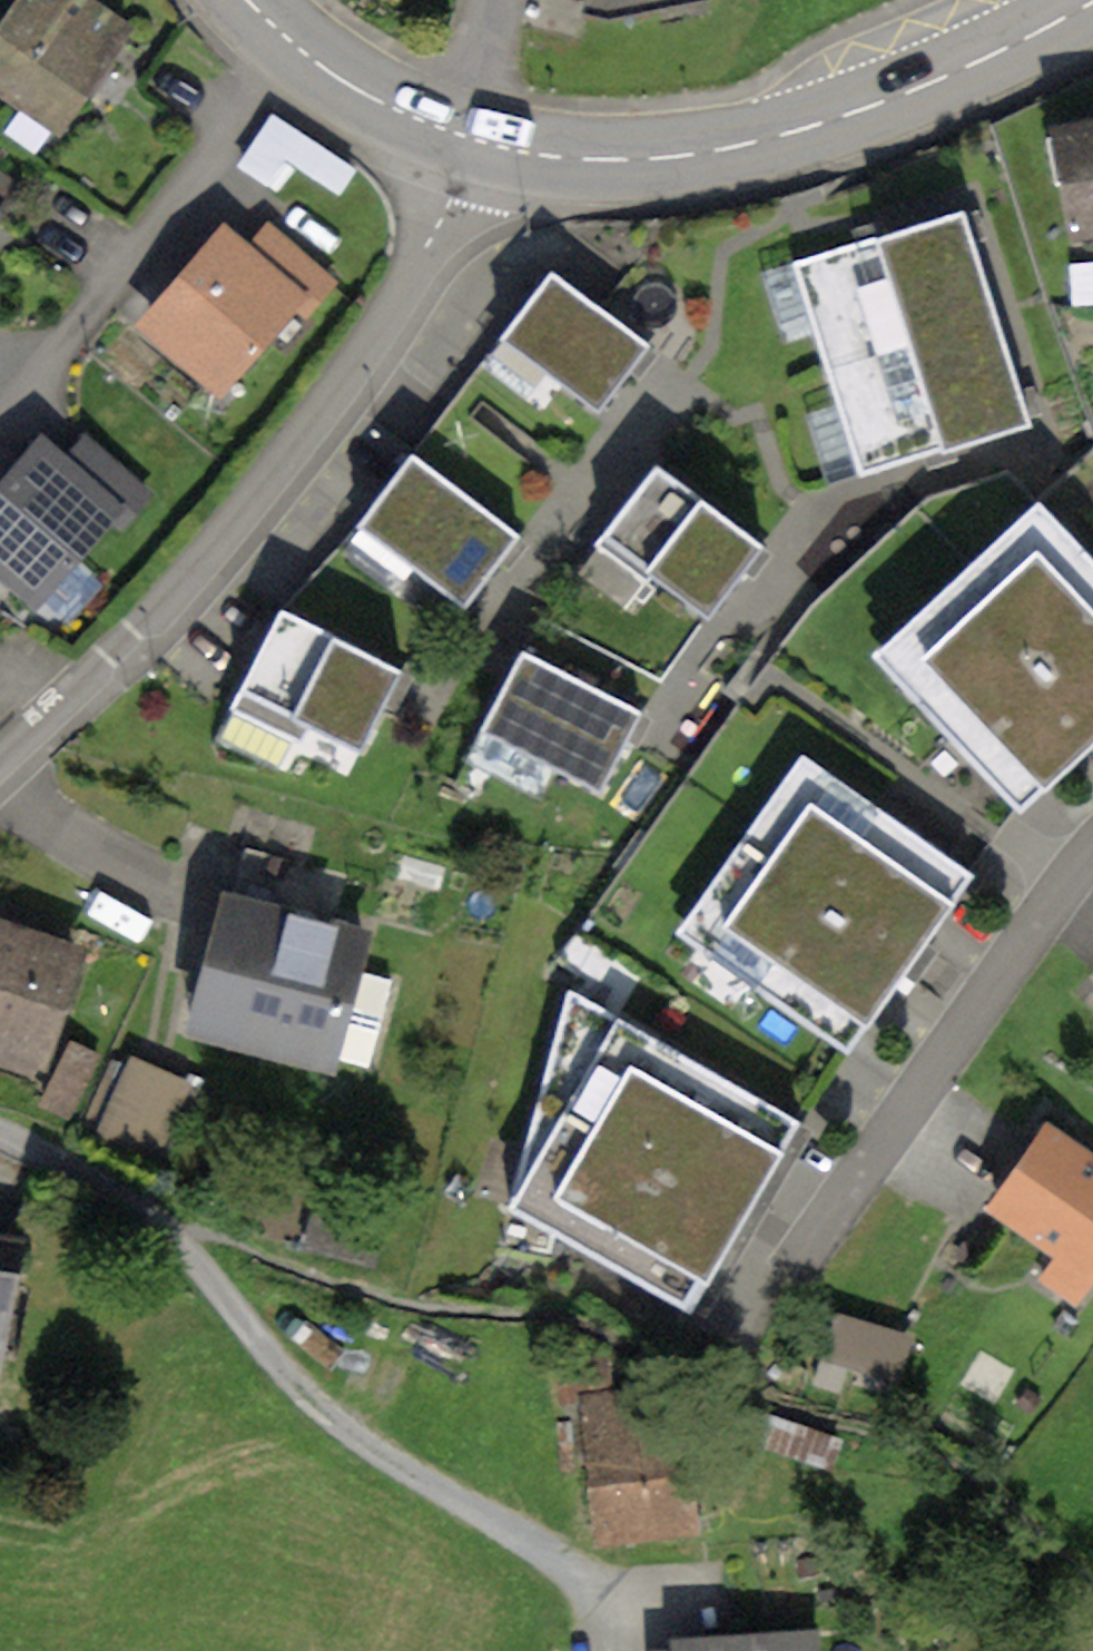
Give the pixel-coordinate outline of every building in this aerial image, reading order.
[(0,44),(0,100),(40,132),(115,38),(67,0),(35,0),(0,44)] [(587,12),(606,17),(705,0),(591,0),(587,12)] [(1074,246),(1092,242),(1092,140),(1053,148),(1074,246)] [(1027,416),(964,214),(796,266),(859,468),(1027,416)] [(231,245),(149,333),(218,396),(299,308),(231,245)] [(547,273),(493,348),(609,430),(663,355),(547,273)] [(512,528),(413,458),(361,530),(460,601),(512,528)] [(37,614),(114,525),(42,463),(0,512),(0,581),(37,614)] [(778,555),(657,464),(603,536),(724,626),(778,555)] [(878,657),(1016,805),(1092,734),(1092,584),(1029,516),(878,657)] [(444,667),(316,599),(274,679),(402,746),(444,667)] [(639,708),(521,649),(481,729),(598,789),(639,708)] [(971,874),(805,762),(688,935),(853,1047),(971,874)] [(225,916),(192,1038),(331,1076),(364,954),(225,916)] [(49,1080),(84,963),(0,938),(0,1065),(49,1080)] [(804,1133),(615,1024),(506,1212),(695,1321),(804,1133)] [(189,1098),(85,1060),(62,1123),(166,1161),(189,1098)] [(1048,1120),(984,1210),(1053,1258),(1040,1276),(1079,1303),(1092,1283),(1092,1152),(1048,1120)] [(319,1174),(300,1244),(378,1265),(397,1194),(319,1174)] [(25,1241),(0,1237),(0,1385),(25,1241)] [(915,1336),(835,1311),(812,1383),(893,1408),(915,1336)] [(504,1337),(419,1337),(418,1448),(504,1448),(504,1337)] [(677,1391),(582,1400),(596,1538),(693,1530),(677,1391)] [(832,1471),(843,1439),(755,1409),(744,1442),(832,1471)]
